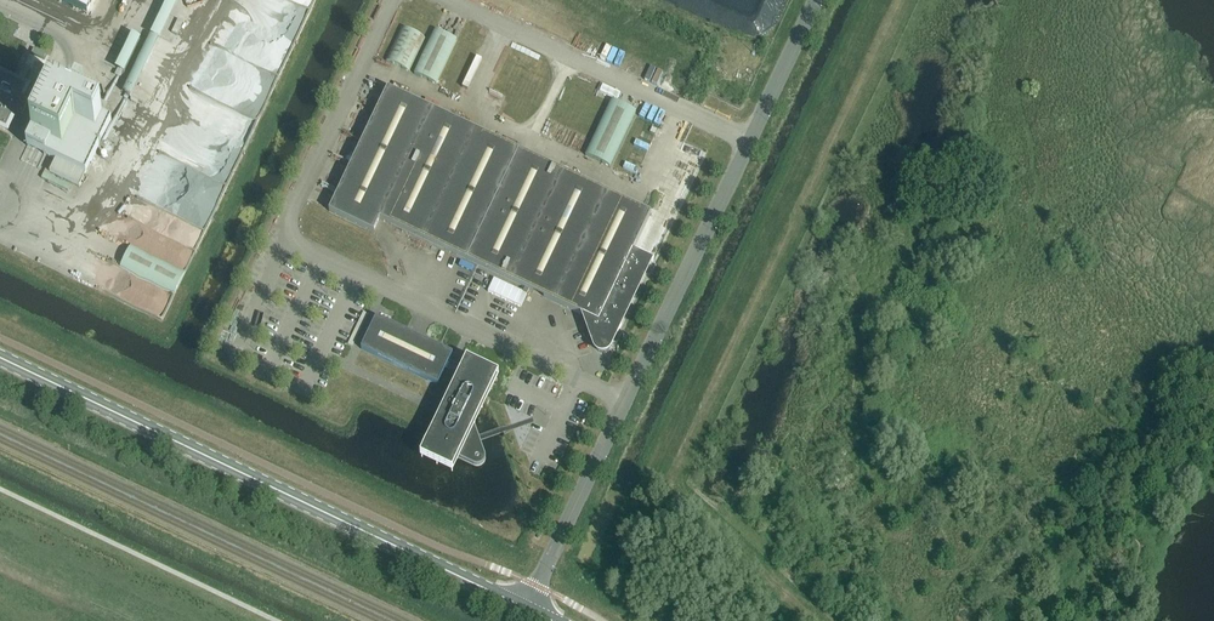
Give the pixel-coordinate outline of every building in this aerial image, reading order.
[(92,17),(100,0),(55,0),(92,17)] [(183,0),(168,0),(160,20),(164,22),(157,40),(140,34),(127,69),(138,73),(131,92),(145,98),(183,0)] [(402,27),(386,61),(410,72),(426,39),(402,27)] [(458,41),(457,41),(436,31),(415,75),(437,85),(458,41)] [(25,81),(30,70),(24,67),(19,78),(25,81)] [(7,129),(12,118),(15,119),(22,104),(19,103),(26,88),(0,76),(0,125),(7,129)] [(636,245),(651,214),(388,88),(329,212),(374,233),(374,232),(380,219),(583,316),(595,348),(595,349),(596,350),(597,351),(598,352),(599,352),(600,353),(601,353),(602,353),(603,353),(605,353),(606,352),(607,352),(608,351),(609,350),(609,349),(610,348),(617,332),(618,333),(622,325),(621,324),(651,262),(653,263),(703,157),(688,150),(675,178),(671,176),(638,245),(636,245)] [(112,121),(84,108),(87,101),(78,97),(75,104),(53,93),(27,147),(56,160),(50,173),(80,188),(112,121)] [(637,112),(616,102),(612,100),(586,156),(611,168),(637,112)] [(191,265),(206,225),(133,197),(117,237),(191,265)] [(183,273),(136,250),(127,269),(174,292),(183,273)] [(500,279),(494,292),(496,293),(518,303),(527,307),(533,294),(500,279)] [(484,453),(478,436),(473,422),(483,402),(495,377),(467,363),(464,369),(449,362),(453,354),(376,318),(361,349),(438,386),(445,370),(460,377),(431,438),(422,456),(452,471),(459,457),(472,463),(473,463),(474,464),(476,464),(477,463),(478,463),(479,463),(481,462),(482,461),(482,460),(483,459),(484,458),(484,457),(484,455),(484,454),(484,453)]
